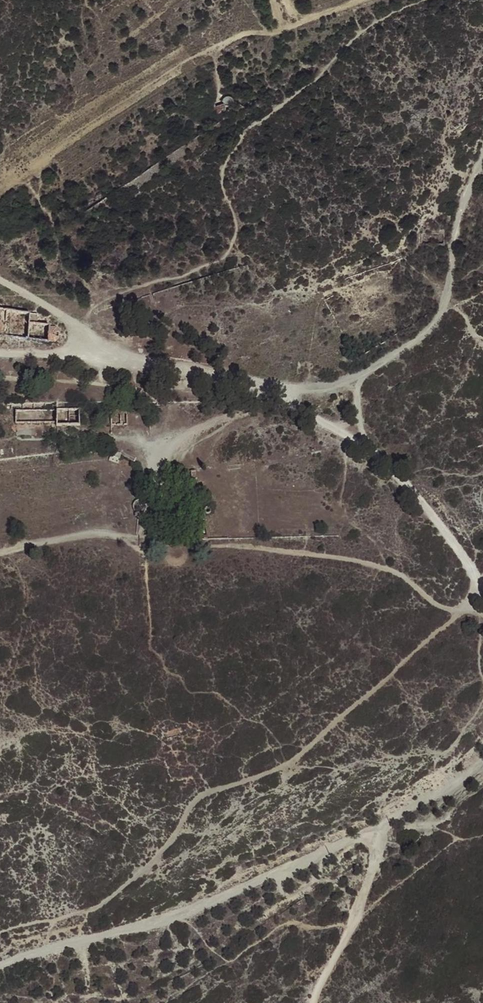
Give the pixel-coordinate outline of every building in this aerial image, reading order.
[(225,111),(231,110),(231,103),(233,99),(232,96),(230,94),(227,93),(223,94),(221,96),(220,100),(222,103),(217,105),(218,112),(225,113),(225,111)] [(51,325),(48,340),(58,342),(61,326),(51,325)] [(59,424),(80,423),(79,409),(59,410),(59,424)]
